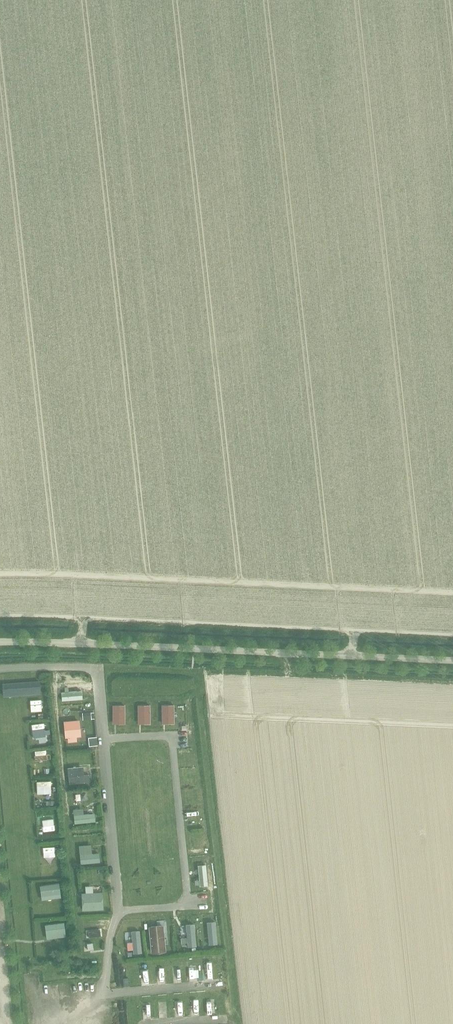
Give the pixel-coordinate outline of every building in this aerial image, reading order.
[(39,682),(3,685),(3,693),(40,690),(39,682)] [(80,719),(64,720),(65,737),(68,737),(68,741),(77,741),(77,736),(81,735),(80,719)] [(81,767),(68,768),(70,784),(90,782),(89,775),(82,775),(81,767)] [(80,810),(73,811),(75,824),(94,821),(94,820),(94,815),(93,813),(81,815),(80,810)] [(87,845),(79,846),(81,864),(99,862),(98,852),(88,853),(87,845)] [(59,883),(41,886),(42,896),(53,894),(53,898),(61,897),(59,883)] [(102,893),(82,894),(83,910),(103,909),(102,893)] [(64,922),(46,925),(47,935),(58,933),(58,937),(66,937),(64,922)] [(194,924),(186,925),(188,947),(196,946),(194,924)] [(163,925),(149,926),(151,952),(165,951),(163,925)] [(140,930),(131,931),(133,954),(142,953),(140,930)]
